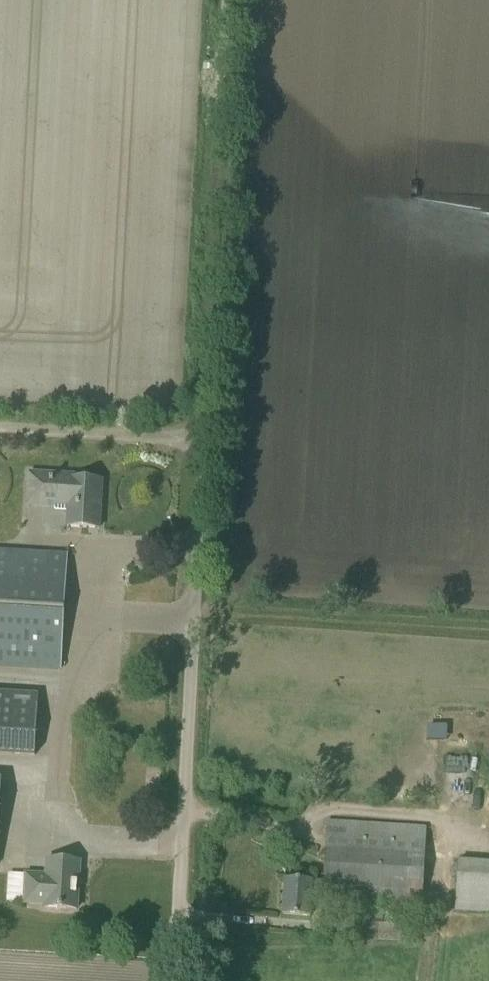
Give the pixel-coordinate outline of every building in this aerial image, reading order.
[(54,511),(67,512),(67,527),(98,529),(101,481),(69,479),(69,475),(27,473),(26,508),(54,509),(54,511)] [(59,672),(66,555),(0,551),(0,668),(59,672)] [(38,696),(0,694),(0,756),(34,757),(38,696)] [(283,916),(310,917),(311,898),(323,898),(323,902),(420,908),(420,914),(436,915),(437,894),(421,893),(425,828),(328,822),(324,882),(285,879),(283,916)] [(23,906),(44,907),(44,908),(76,910),(79,862),(47,860),(46,875),(25,874),(23,906)] [(488,914),(488,864),(459,861),(455,912),(488,914)]
